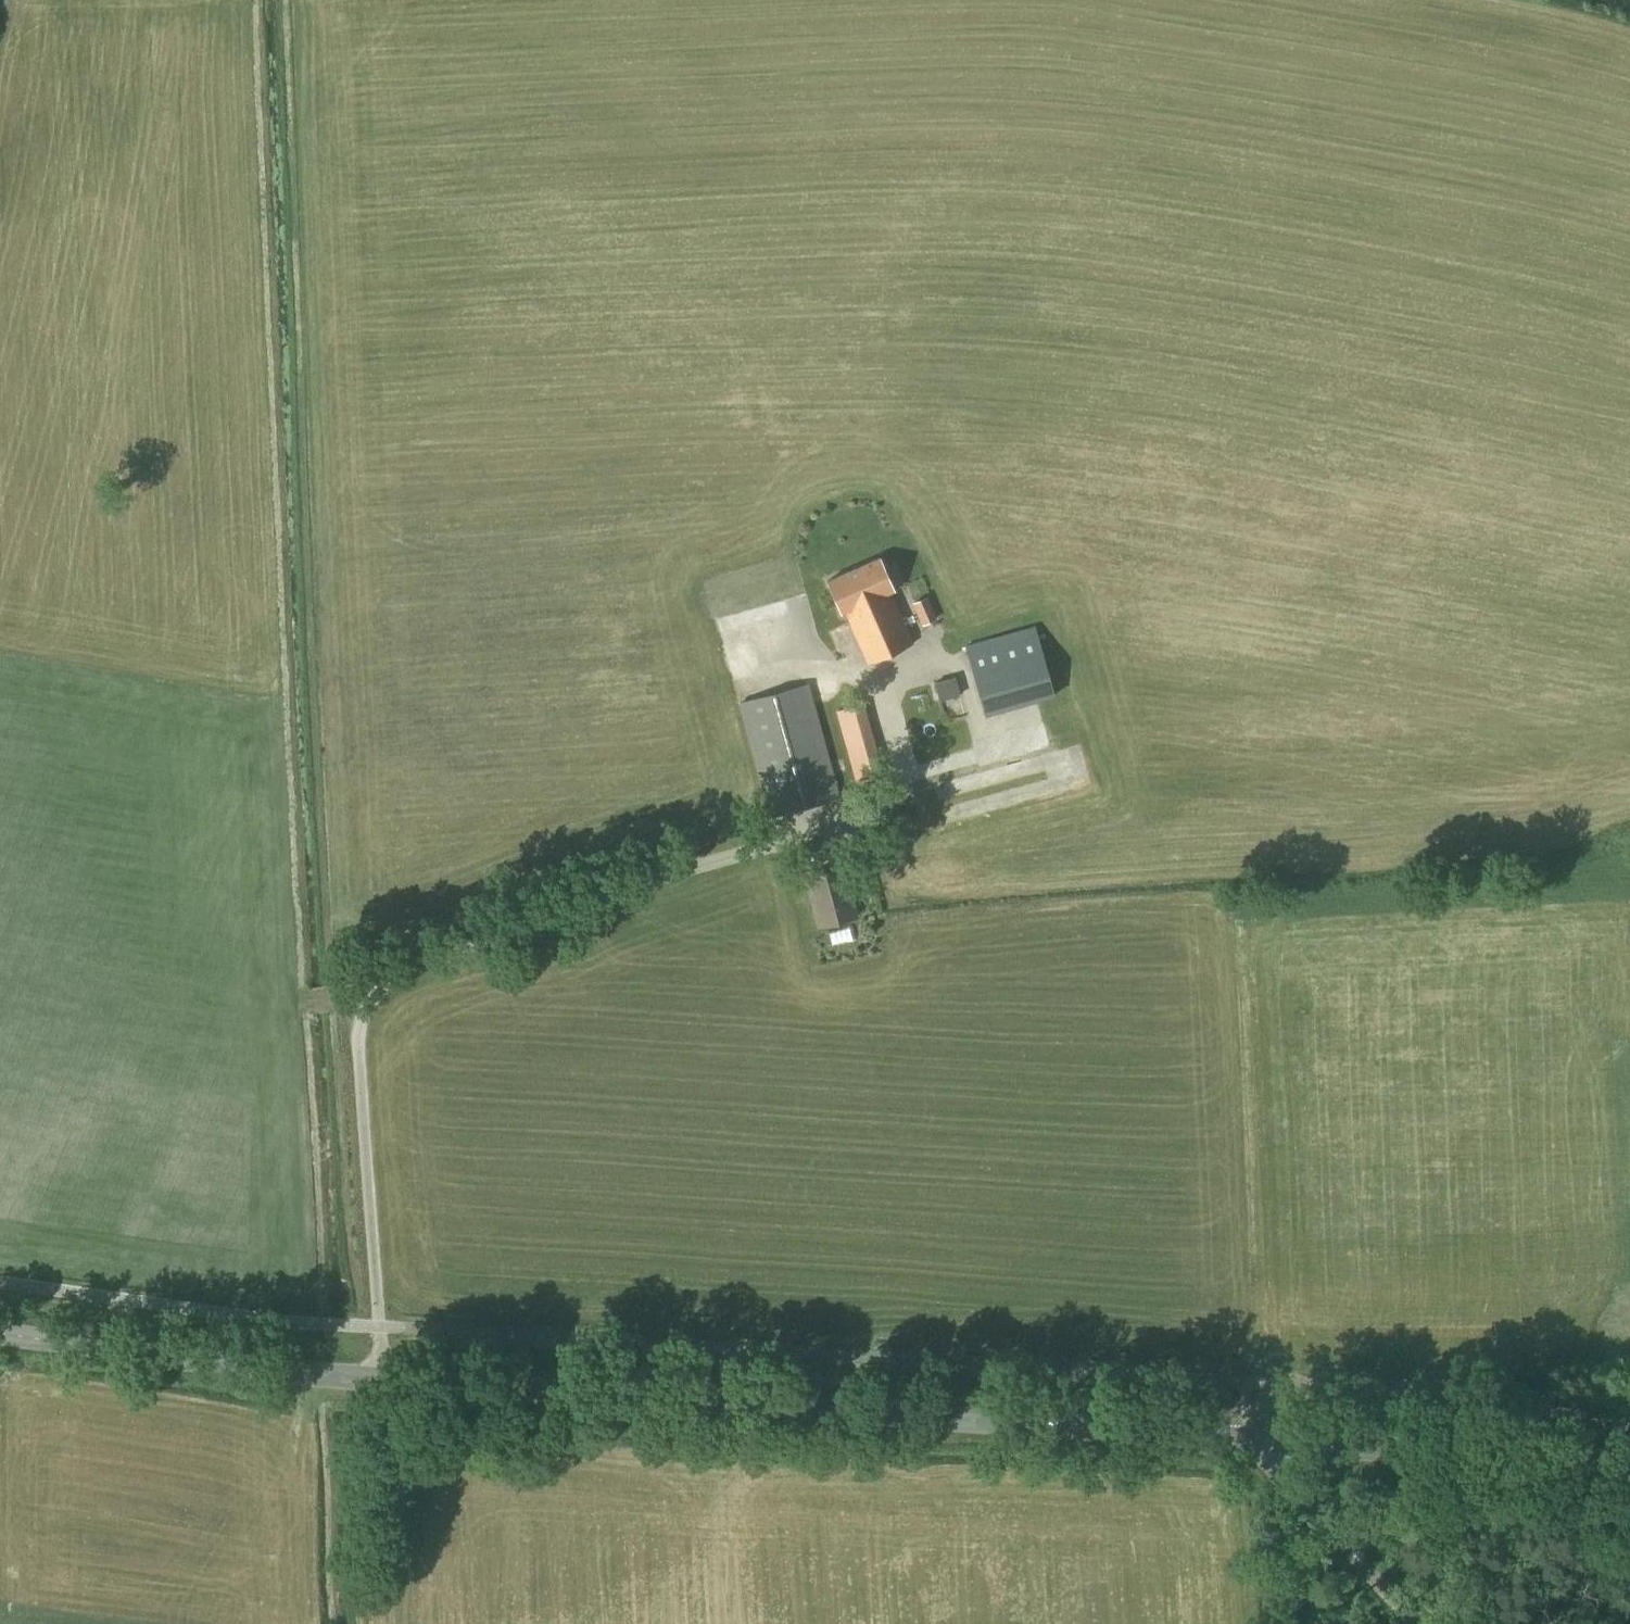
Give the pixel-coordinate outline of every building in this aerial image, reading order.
[(912,644),(890,593),(894,592),(878,557),(826,581),(841,615),(845,613),(868,664),(912,644)] [(927,597),(912,604),(922,625),(936,619),(927,597)] [(985,716),(1055,697),(1035,625),(965,645),(985,716)] [(939,702),(956,697),(960,696),(955,676),(934,682),(939,702)] [(769,818),(840,799),(808,684),(738,703),(769,818)] [(955,721),(971,718),(967,700),(951,704),(955,721)] [(855,782),(883,774),(863,703),(835,711),(855,782)] [(876,848),(860,839),(853,850),(869,860),(876,848)] [(818,926),(855,917),(843,868),(806,878),(818,926)]
